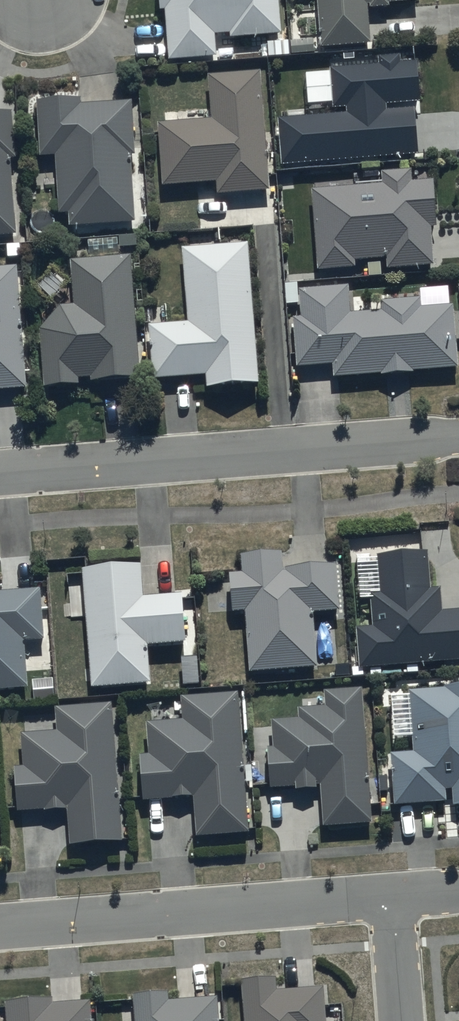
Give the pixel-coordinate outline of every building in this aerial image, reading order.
[(167,69),(217,66),(216,43),(232,42),(232,44),(279,42),(277,0),(158,0),(159,21),(164,21),(167,69)] [(319,53),(373,51),(371,16),(393,15),(393,9),(419,8),(419,0),(317,0),(319,53)] [(380,69),(331,72),(334,111),(347,110),(348,117),(279,123),(282,168),(420,157),(416,111),(388,113),(387,108),(421,106),(417,64),(401,66),(400,59),(379,60),(380,69)] [(157,127),(161,193),(216,190),(217,202),(269,199),(262,78),(207,81),(210,124),(157,127)] [(78,107),(37,109),(41,165),(57,164),(61,222),(72,221),(73,235),(136,231),(132,164),(136,163),(132,109),(79,113),(78,107)] [(16,241),(11,169),(17,168),(14,121),(0,122),(0,242),(16,241)] [(308,197),(316,280),(354,276),(353,270),(388,266),(389,274),(435,270),(432,237),(438,237),(433,190),(415,191),(414,178),(383,181),(384,190),(308,197)] [(148,331),(152,388),(206,385),(207,396),(258,393),(250,252),(183,256),(187,329),(148,331)] [(40,336),(43,394),(79,393),(79,385),(93,384),(93,389),(138,386),(132,265),(73,268),(75,312),(61,313),(40,336)] [(25,396),(17,275),(0,276),(0,398),(25,396)] [(293,325),(296,374),(335,372),(336,380),(458,374),(454,312),(421,314),(421,308),(379,310),(380,319),(352,320),(351,294),(301,297),(302,325),(293,325)] [(242,606),(245,668),(315,663),(311,611),(338,610),(334,560),(284,564),(283,547),(241,550),(242,566),(229,567),(231,607),(242,606)] [(354,623),(358,665),(458,657),(458,608),(441,609),(439,585),(428,586),(425,550),(378,554),(381,588),(369,589),(372,622),(354,623)] [(182,642),(181,591),(142,592),(141,560),(81,562),(89,682),(147,681),(146,643),(182,642)] [(27,685),(24,638),(42,637),(40,585),(0,588),(0,687),(27,685)] [(390,749),(393,798),(393,800),(446,798),(446,788),(450,788),(450,801),(458,801),(458,682),(408,683),(408,690),(391,690),(392,734),(409,733),(410,748),(390,749)] [(371,820),(362,686),(324,688),(325,700),(297,702),(298,713),(271,715),(272,741),(267,741),(270,783),(291,781),(292,784),(318,782),(319,822),(371,820)] [(193,792),(196,830),(248,825),(237,687),(177,692),(179,715),(143,718),(145,754),(136,755),(140,797),(193,792)] [(56,726),(21,729),(24,762),(14,763),(17,805),(64,802),(67,838),(121,834),(111,700),(55,704),(56,726)] [(244,985),(246,1020),(328,1020),(326,990),(277,993),(277,982),(244,985)] [(134,1000),(135,1020),(219,1020),(217,1000),(172,1003),(171,997),(134,1000)] [(7,1006),(8,1020),(92,1020),(90,1005),(53,1008),(53,1002),(7,1006)]
